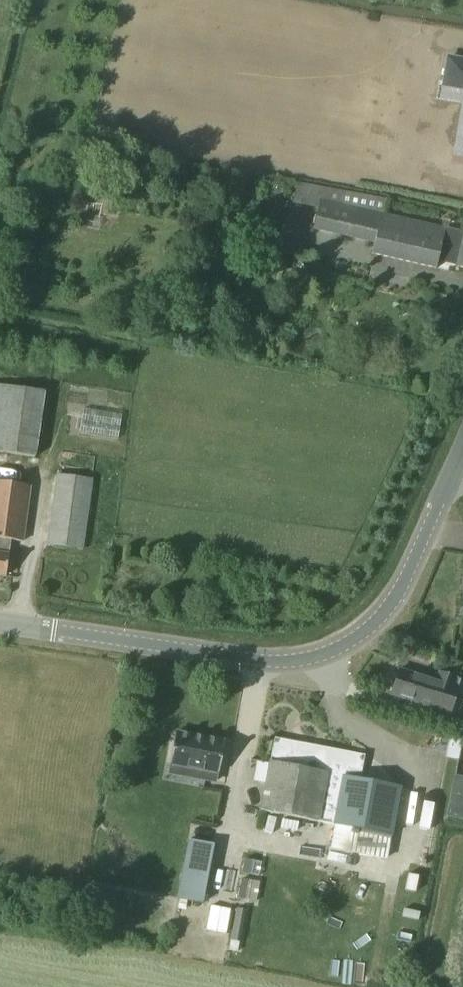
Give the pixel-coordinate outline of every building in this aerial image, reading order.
[(444,85),(462,89),(462,60),(449,58),(444,85)] [(298,182),(293,204),(318,209),(314,229),(374,244),(372,254),(437,269),(438,262),(462,267),(462,231),(384,213),(387,199),(298,182)] [(336,260),(334,267),(341,268),(343,262),(336,260)] [(262,265),(260,272),(270,275),(272,267),(262,265)] [(36,456),(45,391),(0,385),(0,451),(36,456)] [(83,409),(80,432),(119,438),(123,415),(83,409)] [(94,479),(57,474),(48,545),(84,550),(94,479)] [(0,482),(0,575),(6,576),(11,540),(25,542),(32,486),(0,482)] [(392,695),(430,707),(451,713),(459,687),(458,687),(461,679),(441,673),(438,682),(400,670),(392,695)] [(225,742),(176,732),(170,764),(203,770),(201,779),(216,782),(217,773),(219,773),(225,742)] [(366,755),(276,739),(272,763),(271,764),(262,811),(335,825),(331,849),(387,859),(392,835),(401,788),(361,780),(366,755)] [(184,861),(177,899),(203,903),(214,844),(188,839),(184,861)] [(262,862),(245,859),(243,873),(259,876),(262,862)] [(242,879),(238,898),(256,902),(259,882),(242,879)] [(238,909),(231,941),(241,943),(247,911),(238,909)]
